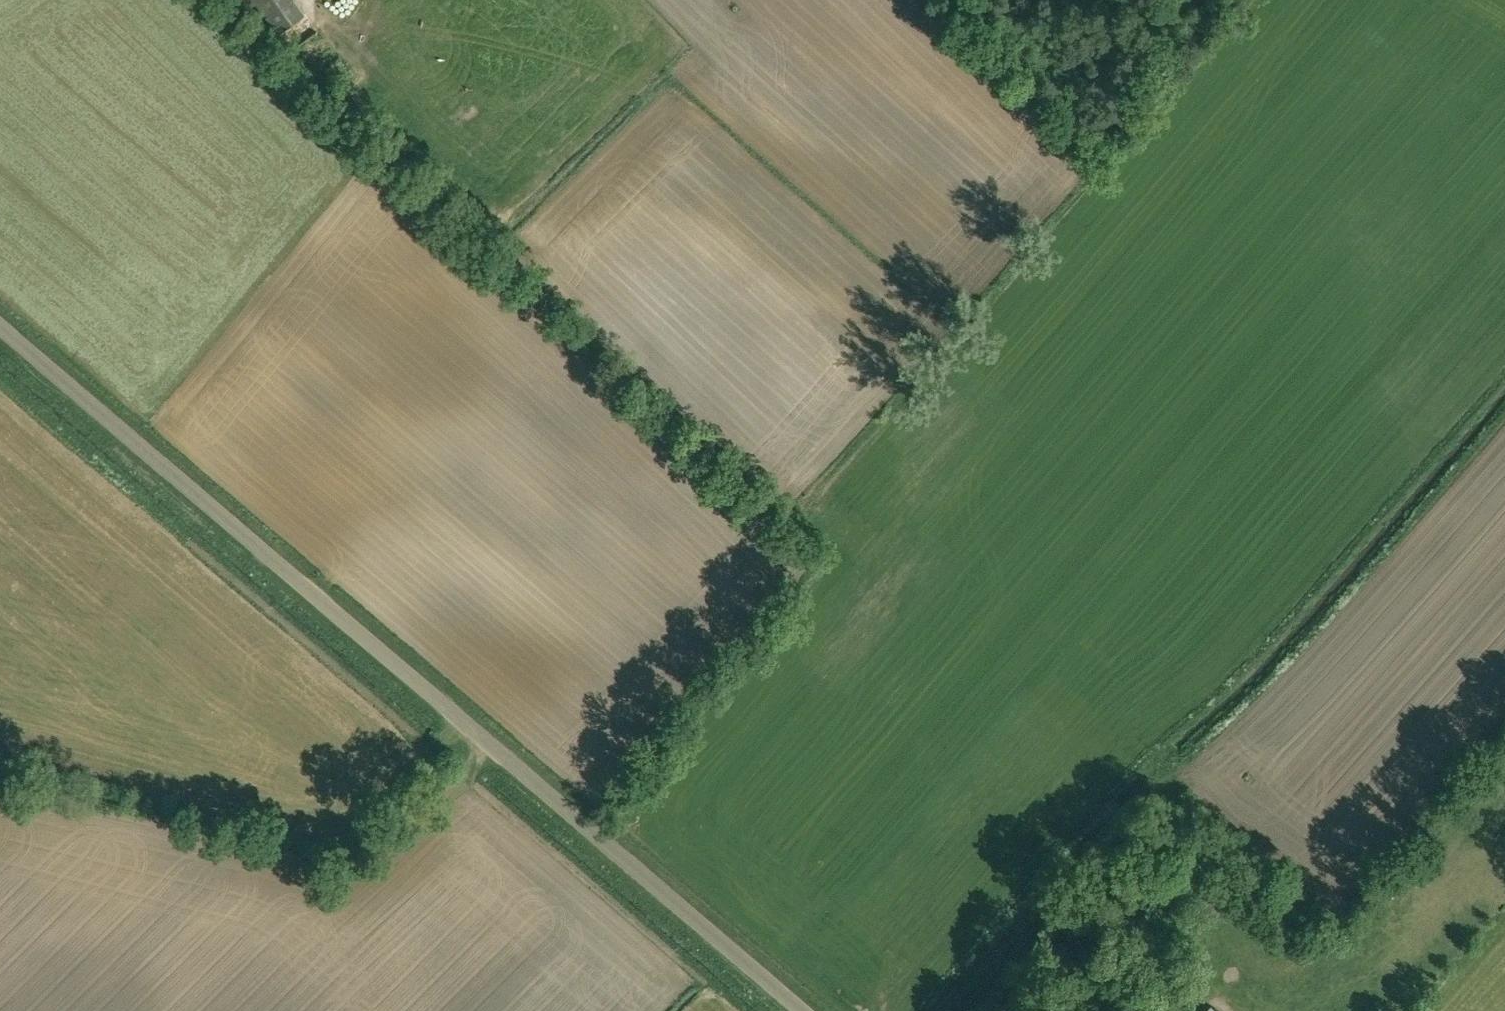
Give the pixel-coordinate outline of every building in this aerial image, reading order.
[(296,0),(246,0),(252,8),(259,2),(280,32),(306,13),(296,0)]
